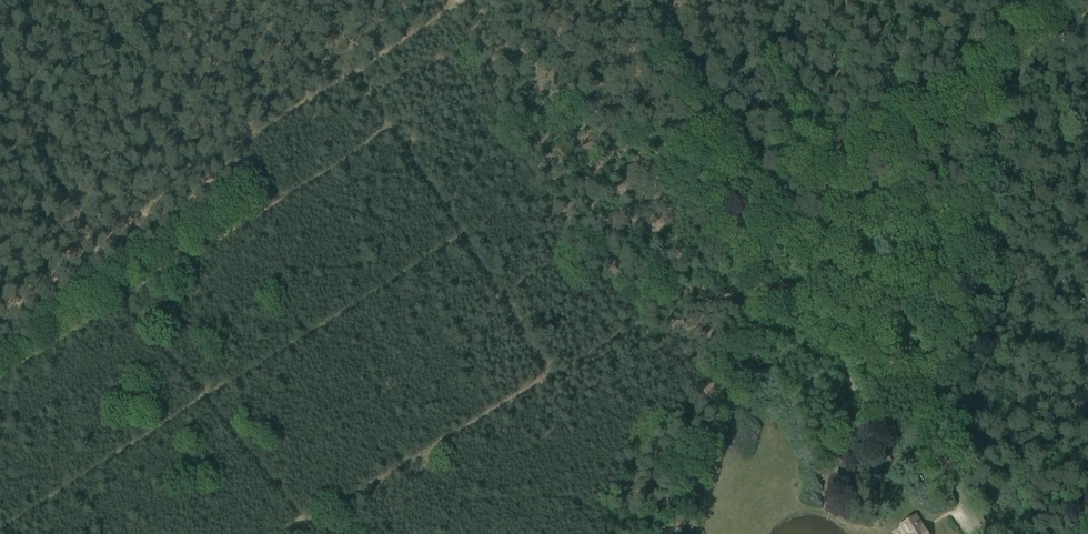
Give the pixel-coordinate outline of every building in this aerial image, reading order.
[(886,451),(868,458),(873,469),(890,461),(886,451)] [(904,533),(927,533),(921,525),(915,514),(898,524),(904,533)]
